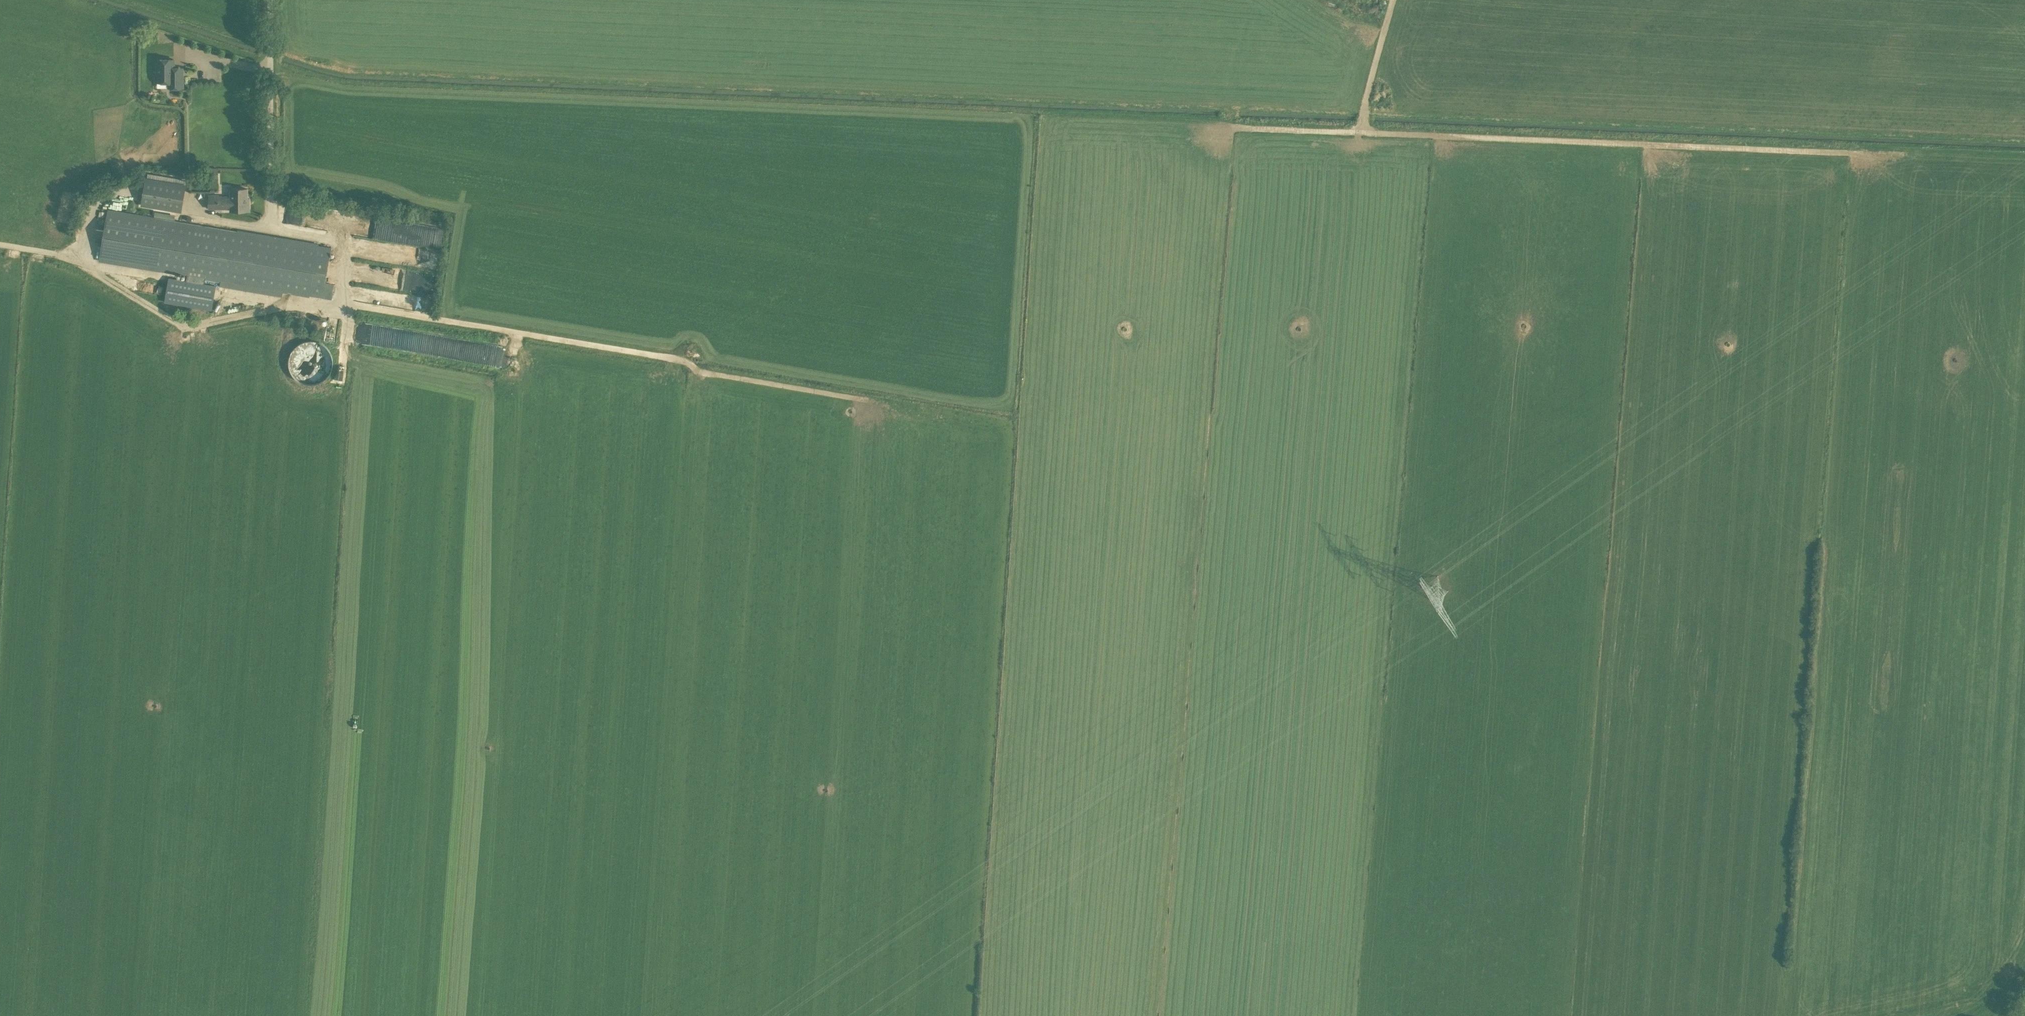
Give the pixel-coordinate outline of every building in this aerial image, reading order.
[(169,87),(183,87),(183,67),(174,67),(174,59),(157,59),(157,73),(156,73),(156,82),(169,82),(169,87)] [(145,178),(140,206),(181,212),(186,184),(145,178)] [(209,195),(209,208),(231,208),(231,210),(249,210),(249,198),(247,198),(247,188),(231,188),(231,197),(218,197),(218,195),(209,195)] [(330,211),(287,203),(284,220),(326,228),(330,211)] [(108,209),(99,261),(143,268),(143,267),(323,298),(332,246),(152,216),(108,209)] [(348,236),(440,248),(443,227),(351,215),(348,236)] [(216,285),(169,277),(164,302),(212,310),(216,285)] [(473,340),(472,349),(475,349),(473,361),(498,366),(501,350),(498,349),(499,344),(473,340)] [(331,366),(332,362),(331,358),(330,354),(328,350),(325,347),(322,344),(318,342),(314,341),(310,341),(306,342),(302,343),(298,345),(295,348),(293,351),(291,355),(290,359),(290,362),(290,366),(292,370),(294,374),(297,377),(300,380),(303,381),(308,383),(312,383),(316,382),(319,381),(322,380),(326,377),(328,373),(330,369),(331,366)]
